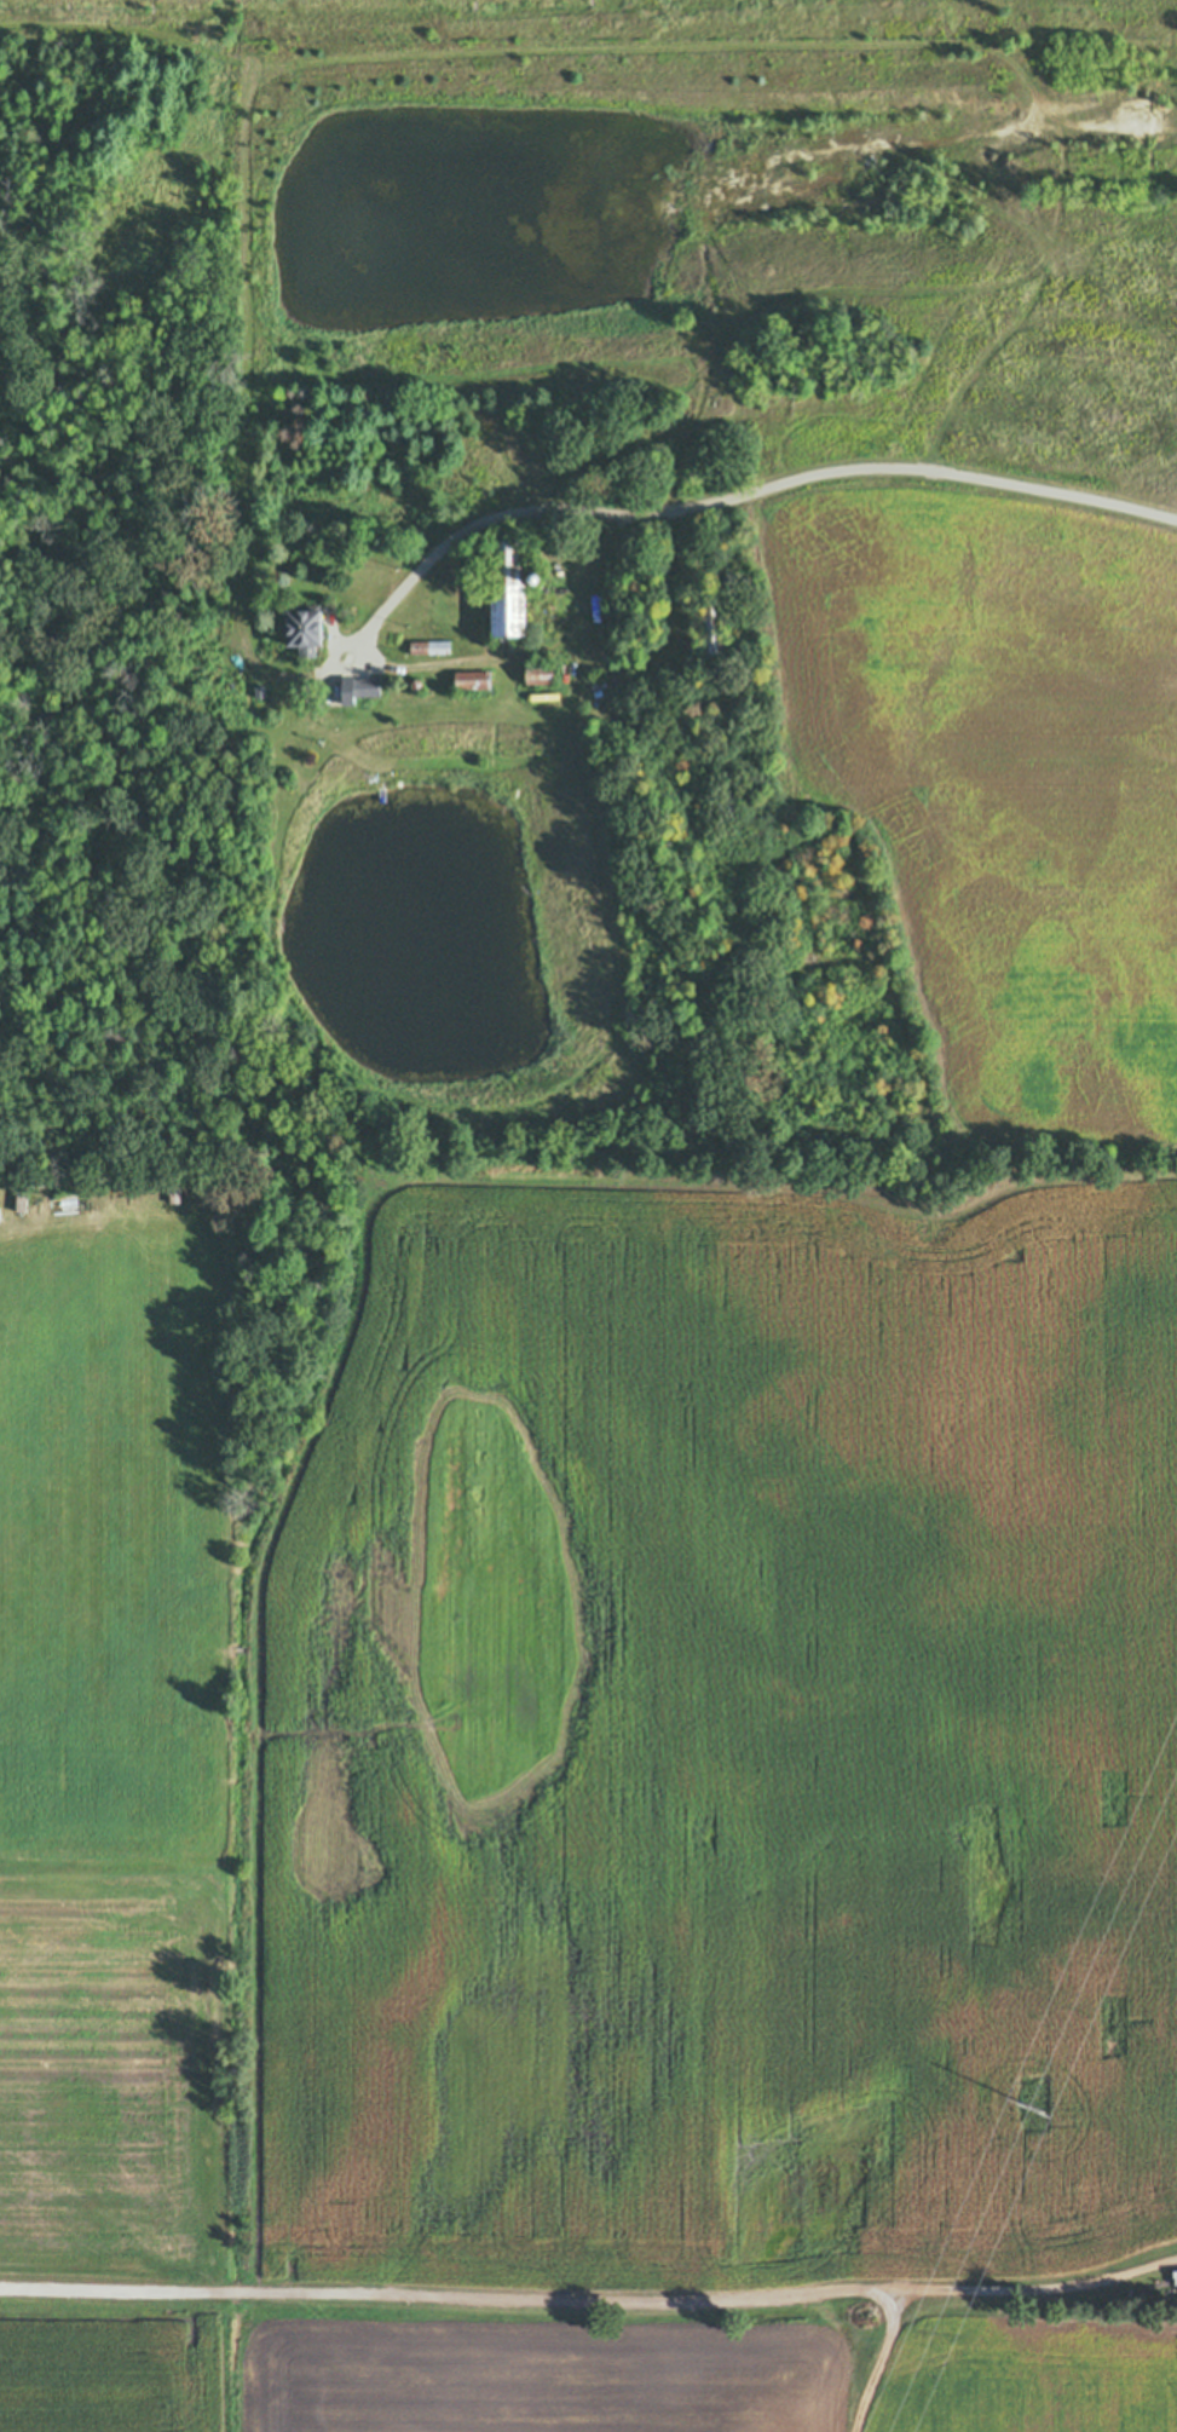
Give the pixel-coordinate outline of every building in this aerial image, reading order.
[(527,633),(518,633),(518,647),(495,647),(495,634),(494,634),(492,541),(526,541),(527,633)] [(537,577),(538,577),(540,577),(541,577),(541,578),(542,578),(542,580),(542,581),(542,582),(542,583),(542,584),(541,586),(540,586),(540,587),(538,587),(537,587),(536,587),(535,587),(535,586),(533,586),(533,584),(532,584),(532,583),(532,582),(532,581),(532,580),(533,580),(533,578),(535,578),(535,577),(536,577),(537,577)] [(723,603),(725,609),(727,655),(704,656),(702,610),(702,604),(723,603)] [(322,611),(322,642),(315,642),(315,655),(302,655),(302,642),(290,642),(292,610),(304,610),(316,611),(322,611)] [(451,652),(412,653),(412,641),(451,641),(451,652)] [(527,662),(554,662),(555,684),(527,684),(527,662)] [(456,672),(491,672),(491,688),(456,688),(456,672)] [(353,702),(342,702),(342,679),(342,678),(353,678),(353,679),(379,679),(379,695),(353,693),(353,702)] [(414,686),(412,685),(412,684),(412,682),(412,681),(414,680),(414,679),(415,679),(416,679),(416,678),(417,678),(419,678),(420,678),(420,679),(421,679),(422,679),(422,680),(422,681),(423,681),(423,682),(423,684),(423,685),(422,685),(422,686),(422,687),(421,687),(420,688),(419,688),(417,688),(416,688),(415,687),(414,687),(414,686)] [(254,686),(265,685),(266,696),(255,697),(254,686)] [(169,1170),(180,1170),(180,1203),(171,1203),(169,1170)] [(17,1178),(28,1178),(27,1211),(16,1211),(17,1178)]
